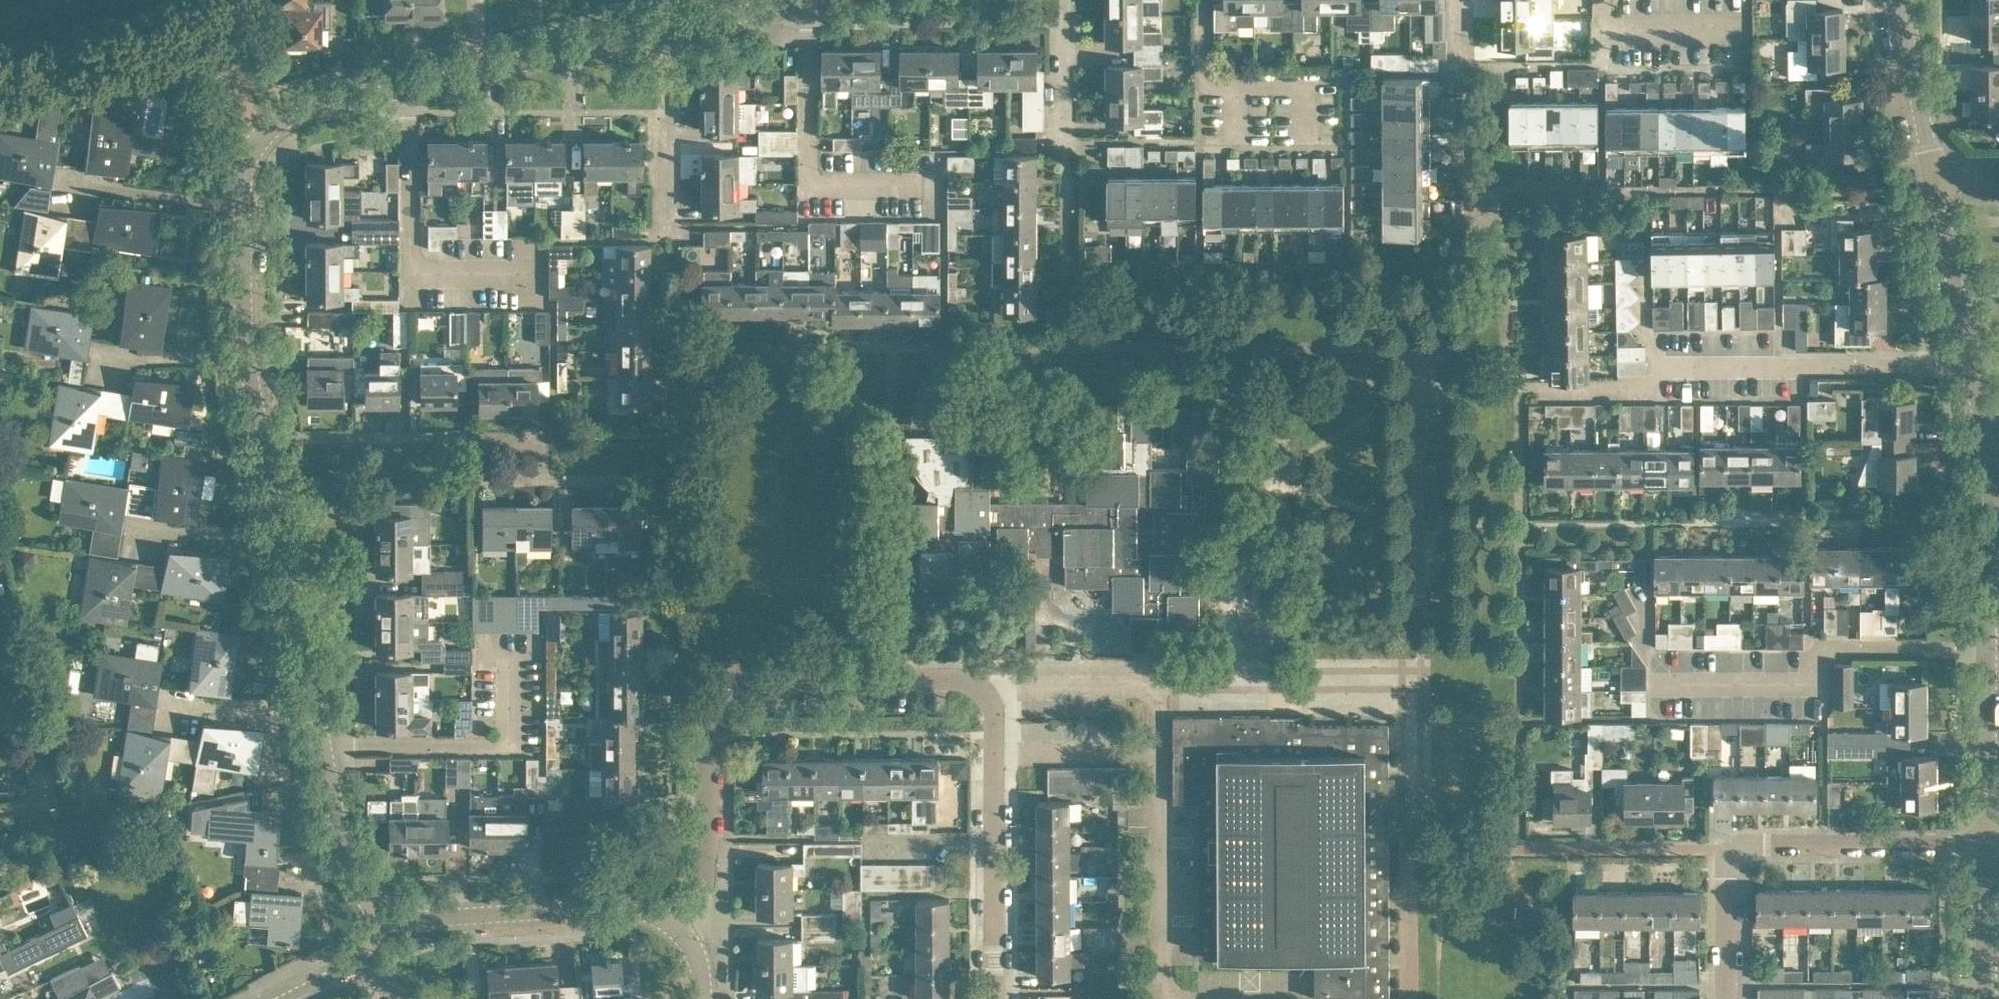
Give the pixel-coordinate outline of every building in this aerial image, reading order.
[(314,12),(309,12),(308,3),(307,3),(307,0),(278,0),(278,4),(292,4),(292,12),(286,12),(287,44),(318,44),(319,27),(331,27),(330,0),(314,0),(314,12)] [(385,17),(442,17),(442,0),(385,0),(385,17)] [(1143,14),(1162,14),(1162,0),(1107,0),(1107,14),(1143,14)] [(1255,24),(1255,0),(1227,0),(1227,1),(1215,1),(1215,29),(1240,29),(1240,24),(1255,24)] [(1293,28),(1295,28),(1295,1),(1283,1),(1283,0),(1255,0),(1255,24),(1271,24),(1271,28),(1293,28)] [(1304,36),(1304,28),(1318,28),(1318,8),(1333,8),(1333,0),(1305,0),(1305,1),(1295,1),(1295,28),(1293,28),(1293,36),(1304,36)] [(1359,39),(1372,39),(1372,0),(1360,0),(1333,0),(1333,8),(1349,8),(1349,28),(1359,28),(1359,39)] [(1383,0),(1372,0),(1372,39),(1384,39),(1383,28),(1396,28),(1396,8),(1411,8),(1411,0),(1383,0)] [(1439,0),(1411,0),(1411,8),(1427,8),(1427,38),(1447,38),(1447,6),(1439,6),(1439,0)] [(1499,17),(1534,16),(1535,16),(1535,5),(1554,5),(1554,0),(1499,0),(1499,17)] [(1789,22),(1790,37),(1798,37),(1810,37),(1844,37),(1843,8),(1816,8),(1816,0),(1789,0),(1789,22)] [(1971,16),(1998,16),(1998,0),(1971,0),(1971,16)] [(1135,42),(1135,53),(1162,53),(1162,29),(1143,30),(1143,14),(1107,14),(1107,42),(1135,42)] [(1534,16),(1499,17),(1499,44),(1527,44),(1527,56),(1554,56),(1554,16),(1535,16),(1534,16)] [(1971,16),(1971,40),(1994,40),(1994,53),(1998,53),(1998,16),(1971,16)] [(1799,48),(1790,48),(1790,53),(1790,77),(1817,77),(1817,65),(1844,64),(1844,37),(1810,37),(1798,37),(1799,48)] [(837,84),(851,84),(851,49),(825,49),(825,104),(837,104),(837,84)] [(881,49),(851,49),(851,84),(869,84),(869,104),(891,104),(891,76),(880,76),(881,49)] [(902,76),(891,76),(891,104),(916,104),(916,85),(931,85),(930,49),(903,49),(902,76)] [(959,49),(930,49),(931,85),(946,85),(946,104),(970,104),(970,76),(958,76),(959,49)] [(981,49),(980,76),(970,76),(970,104),(993,104),(993,85),(1008,85),(1008,49),(981,49)] [(1037,82),(1037,49),(1008,49),(1008,85),(1024,85),(1024,126),(1045,126),(1045,82),(1037,82)] [(1385,51),(1372,51),(1372,68),(1385,68),(1385,51)] [(1108,64),(1108,93),(1143,92),(1143,77),(1162,77),(1162,53),(1135,53),(1135,64),(1108,64)] [(1994,53),(1994,64),(1971,64),(1971,90),(1998,90),(1998,53),(1994,53)] [(1411,56),(1411,68),(1439,68),(1439,56),(1411,56)] [(1569,69),(1569,75),(1568,83),(1581,83),(1581,69),(1569,69)] [(1598,69),(1581,69),(1581,83),(1598,83),(1598,69)] [(704,89),(704,101),(739,101),(739,87),(756,87),(756,73),(704,73),(704,85),(703,85),(703,89),(704,89)] [(786,73),(786,101),(798,101),(798,73),(786,73)] [(1528,84),(1528,75),(1517,75),(1517,84),(1528,84)] [(1546,84),(1546,75),(1534,75),(1534,84),(1546,84)] [(1551,75),(1551,84),(1563,84),(1563,75),(1551,75)] [(1384,77),(1384,95),(1430,95),(1430,76),(1384,77)] [(1352,77),(1352,78),(1352,88),(1361,88),(1361,77),(1352,77)] [(1745,79),(1735,80),(1734,80),(1734,89),(1746,89),(1745,79)] [(1625,152),(1625,106),(1614,106),(1614,97),(1618,97),(1618,80),(1606,80),(1607,152),(1625,152)] [(1630,90),(1642,90),(1642,80),(1630,80),(1630,90)] [(1659,80),(1647,80),(1647,97),(1659,97),(1659,80)] [(1676,80),(1665,80),(1665,90),(1676,89),(1676,80)] [(1693,80),(1683,80),(1682,80),(1682,89),(1693,89),(1693,80)] [(1710,80),(1699,80),(1699,89),(1711,89),(1710,80)] [(1728,80),(1717,80),(1716,80),(1716,89),(1728,89),(1728,80)] [(1807,111),(1828,111),(1828,127),(1862,127),(1861,97),(1834,98),(1833,86),(1807,86),(1807,111)] [(97,90),(96,99),(105,100),(106,92),(97,90)] [(1971,90),(1971,115),(1984,115),(1984,127),(1998,127),(1998,90),(1971,90)] [(1163,107),(1143,107),(1143,92),(1108,93),(1108,120),(1135,120),(1135,132),(1163,132),(1163,107)] [(1364,95),(1352,95),(1352,106),(1364,106),(1364,95)] [(1384,95),(1384,112),(1430,113),(1430,95),(1384,95)] [(54,163),(63,99),(39,102),(34,137),(0,132),(0,174),(32,179),(51,182),(54,163)] [(1581,100),(1563,101),(1563,147),(1581,147),(1581,100)] [(1598,100),(1581,100),(1581,147),(1599,146),(1598,100)] [(756,117),(739,117),(739,101),(704,101),(704,129),(756,129),(756,117)] [(1510,147),(1529,147),(1529,101),(1510,101),(1510,147)] [(1546,147),(1546,101),(1529,101),(1529,147),(1546,147)] [(1563,147),(1563,101),(1546,101),(1546,147),(1563,147)] [(1746,105),(1728,106),(1728,152),(1746,152),(1746,105)] [(1642,106),(1625,106),(1625,152),(1642,152),(1642,106)] [(1642,106),(1642,152),(1659,152),(1659,106),(1642,106)] [(1677,152),(1676,106),(1659,106),(1659,152),(1677,152)] [(1693,106),(1676,106),(1677,152),(1694,152),(1693,106)] [(1711,106),(1693,106),(1694,152),(1711,152),(1711,106)] [(1728,106),(1711,106),(1711,152),(1728,152),(1728,106)] [(135,113),(94,107),(84,168),(126,174),(135,113)] [(1361,124),(1361,112),(1352,112),(1352,124),(1361,124)] [(1384,112),(1384,129),(1430,130),(1430,113),(1384,112)] [(955,135),(971,134),(971,114),(954,115),(955,135)] [(1835,154),(1862,153),(1862,127),(1828,127),(1828,141),(1807,141),(1807,166),(1835,165),(1835,154)] [(760,129),(760,141),(798,141),(798,129),(760,129)] [(1361,129),(1352,129),(1352,141),(1361,141),(1361,129)] [(1384,146),(1430,146),(1430,130),(1384,129),(1384,146)] [(834,149),(852,149),(852,136),(834,136),(834,149)] [(852,136),(852,149),(862,149),(862,136),(852,136)] [(1009,136),(1009,149),(1037,149),(1037,136),(1009,136)] [(533,175),(533,193),(562,193),(562,140),(550,140),(550,138),(546,138),(546,140),(533,140),(534,175),(533,175)] [(624,138),(624,140),(612,140),(612,174),(628,174),(628,192),(640,192),(640,139),(628,140),(628,138),(624,138)] [(468,139),(468,140),(456,140),(456,175),(471,175),(471,192),(484,192),(484,140),(472,140),(472,139),(468,139)] [(441,192),(441,175),(456,175),(456,140),(428,140),(428,192),(441,192)] [(506,140),(506,160),(506,201),(533,201),(533,193),(533,175),(534,175),(533,140),(506,140)] [(584,190),(572,190),(572,208),(573,208),(573,236),(585,236),(585,192),(597,192),(597,174),(612,174),(612,140),(584,140),(584,190)] [(798,153),(798,141),(760,141),(760,153),(798,153)] [(58,142),(57,153),(69,155),(70,147),(66,143),(58,142)] [(1108,163),(1126,163),(1126,144),(1108,144),(1108,163)] [(1352,146),(1352,156),(1352,158),(1371,158),(1371,146),(1352,146)] [(1384,164),(1430,165),(1430,146),(1384,146),(1384,164)] [(1132,166),(1144,166),(1144,148),(1132,148),(1132,166)] [(1161,158),(1161,148),(1149,148),(1149,158),(1161,158)] [(1178,158),(1178,148),(1166,148),(1166,158),(1178,158)] [(1184,148),(1184,163),(1196,163),(1196,148),(1184,148)] [(705,169),(705,182),(739,182),(739,166),(757,166),(757,153),(705,153),(705,165),(703,165),(703,169),(705,169)] [(949,154),(949,182),(957,182),(958,168),(975,168),(975,154),(949,154)] [(995,182),(1005,181),(1037,181),(1037,154),(1006,154),(1006,171),(994,171),(995,175),(995,182)] [(1319,174),(1326,174),(1326,155),(1314,156),(1314,170),(1319,170),(1319,174)] [(1344,165),(1344,155),(1332,155),(1332,165),(1344,165)] [(1223,229),(1223,183),(1212,183),(1212,173),(1215,173),(1214,156),(1204,156),(1205,230),(1223,229)] [(1228,166),(1240,166),(1240,156),(1228,156),(1228,166)] [(1245,166),(1257,166),(1257,156),(1245,156),(1245,166)] [(1274,156),(1263,156),(1263,165),(1274,165),(1274,156)] [(1291,165),(1291,156),(1280,156),(1280,165),(1291,165)] [(1309,165),(1308,156),(1297,156),(1297,165),(1309,165)] [(386,161),(386,189),(398,189),(398,161),(386,161)] [(305,174),(305,178),(306,178),(306,190),(341,190),(341,175),(358,175),(358,162),(306,162),(306,174),(305,174)] [(1370,163),(1352,163),(1352,175),(1370,175),(1370,163)] [(1430,165),(1384,164),(1384,181),(1430,181),(1430,165)] [(1178,222),(1178,175),(1161,176),(1161,222),(1178,222)] [(1196,175),(1178,175),(1178,222),(1197,222),(1196,175)] [(1108,176),(1108,222),(1127,222),(1126,176),(1108,176)] [(1127,222),(1144,222),(1144,176),(1126,176),(1127,222)] [(1161,176),(1144,176),(1144,222),(1161,222),(1161,176)] [(1005,207),(1037,207),(1037,181),(1005,181),(1005,207)] [(1361,192),(1361,181),(1352,181),(1352,192),(1361,192)] [(1430,199),(1430,181),(1384,181),(1384,198),(1430,199)] [(47,209),(51,184),(36,182),(35,186),(29,184),(13,204),(47,209)] [(739,196),(739,182),(705,182),(705,209),(757,209),(757,221),(798,221),(798,209),(757,208),(757,196),(739,196)] [(957,182),(949,182),(949,207),(972,207),(973,195),(957,194),(957,182)] [(1344,182),(1326,183),(1326,229),(1344,229),(1344,182)] [(1223,229),(1240,229),(1240,183),(1223,183),(1223,229)] [(1257,183),(1240,183),(1240,229),(1257,229),(1257,183)] [(1274,183),(1257,183),(1257,229),(1274,229),(1274,183)] [(1274,229),(1292,229),(1291,183),(1274,183),(1274,229)] [(1309,183),(1291,183),(1292,229),(1309,229),(1309,183)] [(1326,229),(1326,183),(1309,183),(1309,229),(1326,229)] [(341,190),(306,190),(306,218),(326,218),(359,218),(359,190),(341,190)] [(1670,196),(1670,206),(1688,206),(1688,195),(1670,196)] [(1703,206),(1703,195),(1688,195),(1688,206),(1703,206)] [(1361,209),(1361,198),(1352,198),(1352,209),(1361,209)] [(1430,216),(1430,199),(1384,198),(1384,216),(1430,216)] [(99,201),(96,220),(92,242),(153,252),(160,210),(99,201)] [(972,218),(972,207),(949,207),(949,234),(957,234),(957,218),(972,218)] [(1005,234),(1037,233),(1037,207),(1005,207),(1005,232),(1005,234)] [(483,236),(495,236),(495,208),(483,208),(483,236)] [(507,208),(495,208),(495,236),(507,236),(507,208)] [(573,236),(573,208),(572,208),(561,208),(561,236),(573,236)] [(62,243),(92,248),(92,242),(96,220),(24,209),(15,270),(56,276),(62,243)] [(1362,227),(1362,215),(1352,215),(1352,227),(1362,227)] [(1431,233),(1430,216),(1384,216),(1384,234),(1431,233)] [(370,218),(370,229),(398,229),(398,217),(370,218)] [(1833,217),(1832,252),(1843,253),(1876,253),(1876,228),(1859,227),(1853,227),(1853,217),(1843,217),(1833,217)] [(883,220),(863,221),(863,248),(883,248),(883,220)] [(899,229),(914,229),(914,220),(899,220),(899,229)] [(940,220),(914,220),(914,229),(923,229),(923,250),(941,250),(940,220)] [(836,221),(824,221),(810,221),(810,230),(824,230),(824,235),(836,235),(836,221)] [(862,247),(862,248),(863,248),(863,221),(842,221),(842,247),(862,247)] [(640,223),(612,223),(612,236),(640,235),(640,223)] [(428,224),(428,236),(439,236),(456,236),(456,224),(428,224)] [(1782,252),(1794,252),(1794,227),(1782,227),(1782,252)] [(1806,227),(1794,227),(1794,252),(1806,252),(1806,227)] [(730,243),(730,238),(732,238),(732,228),(705,228),(705,243),(730,243)] [(732,238),(746,238),(746,228),(732,228),(732,238)] [(757,228),(757,238),(784,238),(784,228),(757,228)] [(797,228),(784,228),(784,238),(797,237),(797,228)] [(398,241),(398,229),(370,229),(370,242),(398,241)] [(1757,276),(1756,230),(1739,231),(1740,277),(1757,276)] [(1774,230),(1756,230),(1757,276),(1775,276),(1774,230)] [(1652,278),(1671,278),(1670,231),(1652,232),(1652,278)] [(1688,277),(1688,231),(1670,231),(1671,278),(1688,277)] [(1705,277),(1705,231),(1688,231),(1688,277),(1705,277)] [(1722,277),(1722,231),(1705,231),(1705,277),(1722,277)] [(1740,277),(1739,231),(1722,231),(1722,277),(1722,284),(1740,283),(1740,277)] [(993,232),(993,257),(1005,257),(1005,259),(1037,259),(1037,233),(1005,234),(1005,232),(993,232)] [(1543,247),(1543,258),(1587,257),(1587,233),(1548,234),(1548,247),(1543,247)] [(949,247),(957,247),(957,234),(949,234),(949,247)] [(1361,234),(1352,234),(1352,259),(1361,259),(1361,234)] [(439,247),(439,236),(428,236),(428,247),(439,247)] [(1624,257),(1628,257),(1635,265),(1644,257),(1644,240),(1624,240),(1624,257)] [(305,258),(306,258),(306,271),(341,270),(341,255),(359,255),(359,242),(306,242),(306,254),(305,254),(305,258)] [(549,244),(549,271),(558,271),(558,256),(572,256),(571,244),(549,244)] [(604,258),(604,271),(648,270),(648,244),(617,244),(617,258),(604,258)] [(1326,249),(1309,249),(1309,259),(1326,259),(1326,249)] [(1843,253),(1843,279),(1852,279),(1852,278),(1875,278),(1875,277),(1876,253),(1843,253)] [(993,257),(993,284),(1005,284),(1005,285),(1037,285),(1037,259),(1005,259),(1005,257),(993,257)] [(1543,269),(1548,269),(1549,282),(1588,282),(1587,257),(1543,258),(1543,269)] [(1616,257),(1616,281),(1628,281),(1640,271),(1635,265),(1628,257),(1624,257),(1616,257)] [(757,267),(757,282),(757,313),(784,313),(784,274),(784,267),(757,267)] [(705,268),(705,313),(731,313),(732,282),(731,282),(731,268),(705,268)] [(958,270),(949,269),(949,286),(957,286),(957,284),(958,270)] [(359,286),(341,285),(341,270),(306,271),(307,298),(359,298),(359,286)] [(604,271),(604,278),(604,280),(612,280),(612,294),(604,294),(604,297),(648,297),(648,270),(604,271)] [(809,274),(809,313),(835,313),(836,313),(836,282),(836,270),(809,270),(809,274)] [(558,285),(558,271),(549,271),(549,297),(557,297),(572,297),(572,296),(572,285),(558,285)] [(937,272),(913,272),(913,291),(914,291),(914,320),(940,320),(940,276),(937,276),(937,272)] [(784,274),(784,313),(809,313),(809,274),(784,274)] [(1875,278),(1852,278),(1852,279),(1852,301),(1885,301),(1885,277),(1875,277),(1875,278)] [(141,282),(128,280),(122,322),(118,341),(138,344),(160,347),(170,286),(147,283),(141,282)] [(1616,281),(1617,305),(1629,305),(1640,295),(1628,281),(1616,281)] [(731,313),(757,313),(757,282),(732,282),(731,313)] [(835,313),(835,321),(862,321),(862,291),(838,291),(838,282),(836,282),(836,313),(835,313)] [(1549,295),(1544,295),(1544,306),(1588,306),(1588,282),(1549,282),(1549,295)] [(957,284),(957,286),(949,286),(949,299),(957,299),(957,292),(965,293),(965,284),(957,284)] [(1007,311),(1037,311),(1037,285),(1005,285),(1005,284),(993,284),(991,284),(991,323),(1007,323),(1007,311)] [(862,291),(862,321),(863,321),(863,325),(876,325),(876,321),(888,321),(888,291),(862,291)] [(888,291),(888,321),(914,320),(914,291),(913,291),(888,291)] [(572,296),(572,297),(557,297),(557,323),(566,323),(566,308),(581,308),(581,296),(572,296)] [(604,322),(617,322),(617,323),(648,323),(648,297),(604,297),(604,322)] [(370,310),(393,310),(398,310),(398,298),(370,298),(370,310)] [(1683,298),(1670,299),(1670,305),(1671,304),(1672,328),(1683,327),(1683,298)] [(1751,298),(1739,298),(1740,317),(1740,327),(1752,326),(1756,326),(1756,306),(1751,306),(1751,298)] [(1688,299),(1688,307),(1689,327),(1701,327),(1700,299),(1688,299)] [(1717,299),(1705,299),(1706,327),(1717,327),(1717,317),(1717,299)] [(1734,299),(1722,299),(1723,317),(1723,327),(1734,327),(1735,317),(1734,299)] [(1784,326),(1795,326),(1796,301),(1784,301),(1784,326)] [(1807,326),(1808,301),(1796,301),(1795,326),(1807,326)] [(1852,301),(1835,301),(1835,314),(1835,323),(1835,326),(1873,327),(1881,327),(1885,327),(1885,301),(1852,301)] [(24,346),(71,353),(85,355),(89,336),(92,313),(31,304),(24,346)] [(1671,304),(1670,305),(1653,305),(1654,328),(1672,328),(1671,304)] [(1617,305),(1617,329),(1629,329),(1641,319),(1629,305),(1617,305)] [(1544,317),(1549,317),(1549,330),(1589,329),(1588,306),(1544,306),(1544,317)] [(1757,306),(1757,326),(1775,326),(1775,306),(1757,306)] [(336,310),(307,310),(307,325),(336,325),(352,325),(352,311),(351,311),(351,310),(336,310)] [(409,310),(398,310),(393,310),(393,339),(409,339),(409,310)] [(449,342),(465,342),(464,310),(449,310),(449,342)] [(479,310),(464,310),(465,342),(479,342),(479,310)] [(549,342),(549,310),(535,310),(535,342),(549,342)] [(557,337),(566,337),(566,323),(557,323),(557,337)] [(648,323),(617,323),(617,349),(648,349),(648,323)] [(1873,343),(1873,327),(1835,326),(1835,343),(1873,343)] [(1550,343),(1544,343),(1545,354),(1589,353),(1589,329),(1549,330),(1550,343)] [(1629,329),(1617,329),(1618,359),(1646,358),(1645,344),(1638,344),(1638,340),(1629,329)] [(648,349),(617,349),(617,375),(648,375),(648,349)] [(365,370),(354,371),(354,393),(355,393),(355,390),(365,390),(365,402),(397,402),(397,382),(397,351),(380,351),(380,371),(365,370)] [(71,353),(67,380),(81,382),(85,355),(71,353)] [(1589,378),(1589,353),(1545,354),(1545,365),(1550,365),(1550,378),(1589,378)] [(352,354),(307,354),(307,366),(307,403),(341,403),(341,390),(352,390),(352,354)] [(1646,372),(1646,358),(1618,359),(1618,373),(1646,372)] [(556,359),(556,375),(566,375),(565,359),(556,359)] [(465,361),(420,362),(420,382),(420,402),(454,402),(454,393),(454,387),(465,387),(465,361)] [(479,410),(507,410),(507,366),(473,367),(473,379),(479,379),(479,410)] [(541,366),(507,366),(507,410),(535,410),(535,379),(541,379),(541,366)] [(188,425),(194,383),(133,374),(130,393),(127,415),(188,425)] [(557,389),(578,388),(577,376),(566,376),(566,375),(556,375),(557,389)] [(624,412),(629,407),(629,401),(648,401),(648,375),(617,375),(607,375),(607,406),(612,412),(624,412)] [(1809,379),(1809,392),(1817,392),(1817,379),(1809,379)] [(91,450),(97,411),(100,388),(81,386),(58,382),(55,402),(49,443),(91,450)] [(100,388),(97,411),(127,415),(130,393),(100,388)] [(1864,412),(1862,412),(1862,416),(1864,416),(1864,440),(1862,440),(1862,441),(1873,441),(1881,441),(1908,441),(1908,429),(1915,429),(1915,399),(1884,399),(1884,396),(1866,396),(1866,404),(1864,404),(1864,412)] [(1836,415),(1836,398),(1808,398),(1808,415),(1836,415)] [(1038,546),(1037,546),(1037,553),(1066,553),(1066,585),(1114,585),(1114,607),(1132,607),(1132,648),(1162,648),(1162,626),(1199,626),(1199,592),(1181,592),(1181,543),(1199,543),(1199,521),(1211,521),(1211,530),(1233,530),(1233,521),(1237,521),(1236,486),(1218,487),(1218,445),(1188,445),(1188,467),(1153,467),(1153,439),(1163,439),(1163,404),(1119,403),(1120,430),(1095,431),(1094,465),(1095,465),(1096,471),(1088,471),(1088,500),(1060,500),(1060,520),(1052,520),(1052,528),(1038,528),(1038,546)] [(1558,425),(1571,425),(1572,425),(1571,403),(1546,403),(1546,414),(1558,414),(1558,425)] [(1583,426),(1583,414),(1595,414),(1595,403),(1571,403),(1572,425),(1571,425),(1571,426),(1583,426)] [(1620,428),(1632,428),(1632,403),(1620,403),(1620,428)] [(1644,428),(1644,403),(1632,403),(1632,428),(1644,428)] [(1655,428),(1655,420),(1665,420),(1665,403),(1649,403),(1644,403),(1644,428),(1655,428)] [(1694,428),(1694,403),(1681,403),(1682,428),(1694,428)] [(1714,428),(1714,423),(1714,403),(1701,403),(1702,428),(1714,428)] [(1751,478),(1751,445),(1752,403),(1739,403),(1739,428),(1751,428),(1751,445),(1728,445),(1727,478),(1751,478)] [(1776,478),(1776,445),(1771,445),(1771,439),(1767,439),(1767,427),(1763,427),(1763,403),(1752,403),(1751,445),(1751,478),(1776,478)] [(1800,403),(1788,403),(1788,428),(1800,428),(1800,403)] [(175,427),(173,441),(199,445),(202,431),(175,427)] [(1052,520),(1060,520),(1060,500),(990,500),(991,484),(973,484),(973,446),(959,446),(959,450),(942,449),(943,434),(907,434),(907,445),(909,453),(911,461),(915,470),(919,476),(924,482),(930,488),(927,500),(909,500),(909,534),(922,534),(922,583),(952,583),(952,570),(990,570),(990,558),(1028,558),(1028,545),(1037,546),(1038,546),(1038,528),(1052,528),(1052,520)] [(1702,478),(1727,478),(1728,445),(1728,440),(1702,440),(1702,478)] [(1609,441),(1609,449),(1596,449),(1596,482),(1621,482),(1620,449),(1620,441),(1609,441)] [(1788,445),(1776,445),(1776,478),(1800,478),(1800,441),(1788,441),(1788,445)] [(1825,441),(1812,441),(1812,459),(1825,459),(1825,441)] [(1873,441),(1857,482),(1871,483),(1880,483),(1881,483),(1915,483),(1915,453),(1908,453),(1908,441),(1881,441),(1873,441)] [(171,442),(169,453),(181,455),(183,444),(171,442)] [(1572,449),(1572,444),(1546,444),(1546,482),(1572,482),(1572,449)] [(1681,449),(1669,449),(1669,482),(1694,482),(1694,444),(1681,444),(1681,449)] [(1596,482),(1596,449),(1572,449),(1572,482),(1596,482)] [(1645,482),(1644,449),(1620,449),(1621,482),(1645,482)] [(1645,482),(1669,482),(1669,449),(1644,449),(1645,482)] [(127,510),(154,514),(172,517),(195,520),(204,460),(162,453),(157,486),(131,482),(127,510)] [(66,478),(59,518),(93,523),(89,550),(116,555),(120,527),(126,487),(106,484),(66,478)] [(376,541),(428,542),(428,502),(400,502),(400,514),(376,514),(376,526),(374,526),(374,530),(376,530),(376,541)] [(482,504),(482,506),(482,545),(515,545),(515,504),(482,504)] [(551,545),(551,506),(550,504),(515,504),(515,545),(516,562),(526,562),(526,545),(551,545)] [(572,504),(572,545),(605,545),(605,504),(572,504)] [(605,545),(640,545),(640,504),(605,504),(605,545)] [(428,570),(428,557),(428,542),(376,541),(376,570),(428,570)] [(1826,580),(1837,580),(1837,546),(1812,546),(1812,584),(1826,584),(1826,580)] [(1861,546),(1837,546),(1837,580),(1861,580),(1861,546)] [(1886,546),(1861,546),(1861,580),(1886,580),(1886,546)] [(1886,546),(1886,580),(1885,607),(1886,632),(1897,632),(1897,611),(1900,611),(1900,585),(1910,585),(1910,546),(1886,546)] [(222,598),(229,557),(168,547),(165,566),(162,587),(161,589),(222,598)] [(14,552),(12,559),(16,567),(23,570),(31,567),(34,561),(31,552),(23,549),(14,552)] [(1671,593),(1671,588),(1683,588),(1683,554),(1656,554),(1656,593),(1671,593)] [(1707,554),(1683,554),(1683,588),(1707,588),(1707,554)] [(1707,554),(1707,588),(1731,588),(1731,554),(1707,554)] [(1731,554),(1731,588),(1755,588),(1755,554),(1731,554)] [(1755,588),(1779,588),(1780,554),(1755,554),(1755,588)] [(1804,554),(1780,554),(1779,588),(1794,588),(1794,592),(1804,592),(1804,554)] [(130,583),(162,587),(165,566),(89,555),(80,616),(124,623),(130,583)] [(1546,590),(1582,591),(1589,591),(1589,578),(1585,578),(1585,568),(1598,568),(1598,567),(1612,567),(1612,558),(1567,557),(1567,565),(1546,566),(1546,590)] [(1634,557),(1634,582),(1647,582),(1647,557),(1634,557)] [(237,561),(235,570),(245,571),(246,562),(237,561)] [(437,570),(437,581),(470,581),(470,570),(437,570)] [(470,581),(437,581),(437,592),(444,592),(470,592),(470,581)] [(1620,601),(1609,607),(1614,615),(1616,615),(1626,609),(1627,611),(1636,606),(1623,585),(1614,590),(1620,601)] [(1546,590),(1546,615),(1582,615),(1582,591),(1546,590)] [(410,619),(428,619),(428,592),(376,592),(376,604),(375,604),(375,608),(376,608),(376,620),(410,620),(410,619)] [(493,605),(504,605),(515,605),(515,594),(472,594),(472,630),(493,630),(493,605)] [(537,606),(561,606),(561,594),(515,594),(515,605),(517,605),(517,630),(538,630),(537,606)] [(561,594),(561,606),(605,607),(605,594),(561,594)] [(639,594),(605,594),(605,607),(639,607),(639,594)] [(493,605),(493,630),(504,630),(504,605),(493,605)] [(504,605),(504,630),(517,630),(517,605),(515,605),(504,605)] [(1026,606),(1027,646),(1037,646),(1036,606),(1026,606)] [(1825,631),(1837,631),(1837,606),(1825,606),(1825,631)] [(1849,606),(1837,606),(1837,631),(1848,631),(1849,606)] [(1886,632),(1885,607),(1873,607),(1873,610),(1861,610),(1861,636),(1871,636),(1875,632),(1886,632)] [(564,636),(564,622),(559,622),(559,609),(546,609),(546,636),(555,636),(564,636)] [(1636,630),(1626,612),(1627,611),(1626,609),(1616,615),(1614,615),(1626,636),(1636,630)] [(598,610),(598,637),(608,637),(640,637),(640,610),(598,610)] [(1546,639),(1582,639),(1582,640),(1592,640),(1592,629),(1582,629),(1582,615),(1546,615),(1546,639)] [(420,658),(443,659),(471,658),(471,647),(444,647),(444,644),(439,638),(428,638),(428,635),(428,619),(410,619),(410,620),(376,620),(376,648),(420,648),(420,658)] [(162,620),(161,625),(165,625),(164,633),(175,634),(177,622),(162,620)] [(1656,646),(1683,646),(1683,621),(1669,621),(1669,637),(1656,637),(1656,646)] [(1693,621),(1683,621),(1683,646),(1693,646),(1693,621)] [(1718,632),(1705,632),(1705,638),(1706,638),(1706,646),(1730,646),(1730,621),(1718,621),(1718,632)] [(1742,621),(1730,621),(1730,646),(1741,646),(1742,621)] [(1766,646),(1779,646),(1779,621),(1767,621),(1766,646)] [(1790,621),(1779,621),(1779,646),(1804,646),(1804,631),(1790,631),(1790,621)] [(239,633),(197,626),(188,687),(229,694),(239,633)] [(161,632),(154,631),(153,638),(160,639),(161,632)] [(555,651),(555,636),(546,636),(546,651),(555,651)] [(597,651),(597,663),(640,663),(640,637),(608,637),(598,637),(597,637),(597,651)] [(1582,664),(1582,640),(1582,639),(1546,639),(1546,664),(1582,664)] [(1631,664),(1621,664),(1621,675),(1647,676),(1647,664),(1646,664),(1631,643),(1631,664)] [(99,650),(93,691),(132,697),(127,728),(150,732),(161,660),(99,650)] [(471,671),(471,658),(443,659),(443,671),(471,671)] [(1853,705),(1853,661),(1835,662),(1835,705),(1853,705)] [(640,663),(597,663),(597,688),(640,689),(640,663)] [(1582,664),(1546,664),(1546,688),(1582,688),(1582,664)] [(375,686),(376,686),(376,697),(410,697),(410,683),(428,683),(428,670),(376,670),(376,682),(375,682),(375,686)] [(546,674),(546,688),(555,688),(555,674),(546,674)] [(1621,675),(1621,687),(1646,687),(1647,676),(1621,675)] [(1880,681),(1880,706),(1894,706),(1894,704),(1926,704),(1926,681),(1888,681),(1880,681)] [(1646,713),(1646,687),(1621,687),(1621,700),(1632,700),(1632,713),(1646,713)] [(560,698),(555,697),(555,688),(546,688),(546,716),(560,716),(560,698)] [(597,688),(597,714),(601,714),(601,715),(632,715),(640,715),(640,689),(597,688)] [(1582,700),(1582,688),(1546,688),(1546,713),(1585,713),(1585,700),(1582,700)] [(431,713),(431,697),(410,698),(410,697),(376,697),(376,726),(428,726),(428,713),(431,713)] [(459,698),(459,715),(454,715),(454,734),(463,734),(463,726),(471,726),(471,698),(459,698)] [(1866,731),(1827,731),(1828,741),(1866,741),(1866,743),(1888,743),(1890,743),(1909,743),(1909,731),(1910,731),(1926,731),(1926,704),(1894,704),(1894,706),(1894,717),(1889,717),(1889,721),(1887,721),(1887,731),(1866,731)] [(1198,801),(1198,956),(1316,955),(1316,997),(1366,997),(1366,996),(1390,996),(1389,830),(1395,830),(1395,778),(1389,778),(1389,724),(1303,724),(1303,720),(1269,721),(1269,714),(1174,715),(1174,801),(1198,801)] [(632,715),(601,715),(601,741),(632,741),(632,715)] [(196,762),(237,768),(256,771),(263,730),(202,720),(199,740),(196,762)] [(1605,764),(1604,737),(1604,721),(1590,721),(1590,765),(1605,764)] [(1637,737),(1637,721),(1604,721),(1604,737),(1637,737)] [(1740,731),(1740,721),(1722,721),(1722,731),(1740,731)] [(1765,741),(1765,721),(1740,721),(1740,731),(1740,742),(1765,741)] [(1765,741),(1790,741),(1790,731),(1791,731),(1791,721),(1765,721),(1765,741)] [(1809,721),(1791,721),(1791,731),(1809,731),(1809,721)] [(1707,754),(1707,722),(1691,722),(1691,754),(1707,754)] [(546,726),(546,740),(555,741),(555,726),(546,726)] [(158,796),(164,757),(196,762),(199,740),(150,732),(127,728),(117,790),(158,796)] [(555,756),(555,741),(546,740),(546,756),(555,756)] [(632,741),(601,741),(601,766),(601,767),(632,767),(632,741)] [(1866,741),(1828,741),(1828,755),(1866,755),(1866,743),(1866,741)] [(1888,755),(1888,780),(1903,780),(1903,779),(1937,779),(1937,755),(1917,755),(1910,755),(1908,755),(1909,743),(1890,743),(1888,743),(1888,755)] [(389,769),(417,769),(417,757),(390,757),(389,769)] [(446,785),(457,785),(458,757),(446,757),(446,785)] [(470,757),(458,757),(457,785),(470,785),(470,757)] [(526,785),(525,794),(546,794),(546,793),(546,773),(538,773),(538,757),(526,757),(526,777),(526,785)] [(840,757),(816,758),(816,793),(840,793),(840,757)] [(864,757),(840,757),(840,793),(864,793),(864,757)] [(889,757),(864,757),(864,793),(889,793),(889,757)] [(889,757),(889,793),(914,793),(914,757),(889,757)] [(914,830),(929,830),(929,820),(939,820),(939,757),(914,757),(914,793),(914,820),(914,830)] [(789,830),(790,793),(792,793),(792,758),(766,758),(766,793),(772,793),(773,806),(767,806),(767,830),(789,830)] [(816,758),(792,758),(792,793),(816,793),(816,758)] [(1626,808),(1626,818),(1657,818),(1657,780),(1628,780),(1627,765),(1603,765),(1603,783),(1616,783),(1616,808),(1626,808)] [(601,766),(589,766),(589,793),(632,793),(632,767),(601,767),(601,766)] [(1060,790),(1060,766),(1048,766),(1048,790),(1060,790)] [(1071,790),(1071,766),(1060,766),(1060,790),(1071,790)] [(1082,790),(1082,766),(1071,766),(1071,790),(1082,790)] [(1094,790),(1094,766),(1082,766),(1082,790),(1094,790)] [(1105,790),(1105,766),(1094,766),(1094,790),(1105,790)] [(1117,790),(1117,766),(1105,766),(1105,790),(1117,790)] [(1117,766),(1117,790),(1128,790),(1128,766),(1127,766),(1117,766)] [(546,773),(546,793),(546,794),(561,794),(561,767),(546,767),(546,773)] [(1556,818),(1590,818),(1590,789),(1588,789),(1588,778),(1572,778),(1572,767),(1552,767),(1552,783),(1556,783),(1556,818)] [(1715,774),(1715,807),(1740,807),(1740,774),(1715,774)] [(1765,807),(1765,775),(1740,774),(1740,807),(1765,807)] [(1684,780),(1657,780),(1657,818),(1684,818),(1684,809),(1694,809),(1693,775),(1684,776),(1684,780)] [(1765,775),(1765,807),(1791,807),(1791,775),(1765,775)] [(1816,807),(1816,775),(1791,775),(1791,807),(1816,807)] [(213,791),(214,780),(193,777),(192,788),(213,791)] [(1903,792),(1898,792),(1898,805),(1937,805),(1937,779),(1903,779),(1903,780),(1903,792)] [(1840,805),(1840,780),(1833,780),(1828,780),(1828,805),(1840,805)] [(1140,790),(1128,790),(1128,801),(1140,801),(1140,790)] [(417,792),(402,793),(402,798),(389,798),(389,850),(401,850),(401,851),(406,851),(406,850),(417,850),(417,815),(416,815),(417,792)] [(486,847),(486,846),(497,846),(497,794),(470,794),(469,846),(481,846),(481,847),(486,847)] [(525,846),(525,794),(497,794),(497,846),(525,846)] [(385,818),(385,798),(367,797),(367,818),(385,818)] [(432,798),(432,815),(417,815),(417,850),(445,850),(445,798),(432,798)] [(1038,800),(1038,825),(1070,825),(1070,800),(1038,800)] [(278,810),(209,805),(208,834),(245,837),(243,856),(246,856),(245,873),(278,876),(279,859),(265,858),(266,847),(275,848),(278,810)] [(1128,806),(1119,806),(1119,825),(1128,825),(1128,806)] [(798,830),(814,830),(814,820),(798,820),(798,830)] [(889,820),(889,829),(914,830),(914,820),(889,820)] [(1038,825),(1038,850),(1070,850),(1070,825),(1038,825)] [(1109,850),(1119,850),(1118,831),(1109,831),(1109,838),(1105,838),(1105,843),(1081,843),(1081,850),(1109,849),(1109,850)] [(805,854),(862,854),(862,841),(805,841),(805,854)] [(1038,875),(1071,875),(1070,850),(1038,850),(1038,875)] [(1119,869),(1119,850),(1109,850),(1109,869),(1119,869)] [(793,862),(758,862),(758,888),(795,888),(795,873),(806,873),(806,861),(793,861),(793,862)] [(862,888),(874,888),(874,862),(862,862),(862,888)] [(874,888),(886,888),(886,862),(874,862),(874,888)] [(886,888),(898,888),(898,862),(886,862),(886,888)] [(910,862),(898,862),(898,888),(910,888),(910,862)] [(910,888),(922,888),(922,862),(910,862),(910,888)] [(922,888),(926,888),(934,888),(934,862),(922,862),(922,888)] [(946,862),(934,862),(934,888),(946,888),(946,862)] [(251,898),(236,897),(234,918),(271,921),(269,942),(298,944),(301,900),(292,900),(292,894),(277,893),(278,876),(245,873),(243,890),(251,890),(251,898)] [(1071,900),(1071,875),(1038,875),(1038,900),(1071,900)] [(1109,881),(1109,900),(1119,900),(1119,881),(1109,881)] [(861,925),(860,887),(843,887),(844,926),(861,925)] [(758,912),(795,912),(795,888),(758,888),(758,912)] [(1758,888),(1758,920),(1783,920),(1783,888),(1758,888)] [(1783,888),(1783,920),(1808,920),(1808,888),(1783,888)] [(1833,888),(1808,888),(1808,920),(1833,920),(1833,888)] [(1833,888),(1833,920),(1858,921),(1858,888),(1833,888)] [(1858,888),(1858,921),(1883,921),(1883,888),(1858,888)] [(1883,888),(1883,921),(1908,921),(1908,888),(1883,888)] [(1933,888),(1908,888),(1908,921),(1933,921),(1933,888)] [(1575,890),(1575,923),(1600,923),(1600,890),(1575,890)] [(1625,890),(1600,890),(1600,923),(1625,922),(1625,890)] [(1650,890),(1625,890),(1625,922),(1650,922),(1650,890)] [(1675,890),(1650,890),(1650,922),(1675,922),(1675,890)] [(1700,922),(1700,890),(1675,890),(1675,922),(1700,922)] [(882,897),(870,898),(871,923),(882,923),(882,922),(893,921),(892,908),(882,908),(882,897)] [(918,898),(918,923),(950,923),(950,897),(918,898)] [(1071,900),(1038,900),(1038,925),(1071,925),(1071,900)] [(1119,919),(1119,900),(1109,900),(1109,919),(1119,919)] [(835,912),(804,913),(804,926),(835,926),(835,912)] [(5,965),(7,970),(86,933),(77,915),(5,948),(0,950),(0,967),(5,965)] [(871,948),(882,948),(882,923),(871,923),(871,948)] [(950,923),(918,923),(918,948),(950,948),(950,923)] [(1071,925),(1038,925),(1038,950),(1071,950),(1071,925)] [(1087,925),(1076,925),(1075,943),(1086,944),(1087,925)] [(1095,925),(1095,950),(1099,950),(1119,950),(1119,925),(1095,925)] [(836,937),(835,926),(804,926),(804,937),(836,937)] [(795,938),(758,938),(758,964),(809,964),(809,962),(795,962),(795,938)] [(950,948),(918,948),(918,973),(950,973),(950,948)] [(1039,975),(1071,975),(1071,950),(1038,950),(1039,975)] [(1099,950),(1100,964),(1109,964),(1109,968),(1091,968),(1091,986),(1119,986),(1119,950),(1099,950)] [(871,953),(861,953),(860,973),(871,973),(871,953)] [(579,971),(580,998),(595,998),(595,996),(607,995),(607,998),(633,998),(632,981),(622,982),(620,957),(590,959),(591,970),(579,971)] [(1675,958),(1674,971),(1674,980),(1700,980),(1700,957),(1675,958)] [(1649,960),(1625,960),(1625,971),(1625,980),(1650,980),(1650,971),(1649,971),(1649,960)] [(554,962),(523,964),(525,998),(565,998),(564,991),(556,992),(554,962)] [(59,997),(88,982),(79,964),(50,978),(59,997)] [(523,964),(507,965),(507,964),(502,964),(502,965),(488,966),(490,996),(468,998),(525,998),(523,964)] [(791,988),(791,998),(842,998),(842,990),(842,988),(809,988),(809,964),(758,964),(758,988),(791,988)] [(1758,979),(1783,979),(1783,966),(1758,966),(1758,979)] [(1785,969),(1785,966),(1783,966),(1783,979),(1803,979),(1803,969),(1785,969)] [(1908,979),(1933,979),(1933,966),(1908,966),(1908,979)] [(59,997),(60,998),(100,998),(99,996),(120,985),(111,969),(88,982),(59,997)] [(1902,979),(1902,969),(1883,970),(1883,979),(1902,979)] [(1815,970),(1815,979),(1833,979),(1833,970),(1815,970)] [(1853,979),(1853,970),(1833,970),(1833,979),(1853,979)] [(1864,970),(1864,979),(1883,979),(1883,970),(1864,970)] [(1581,971),(1581,980),(1600,980),(1600,971),(1581,971)] [(1625,980),(1625,971),(1600,971),(1600,980),(1625,980)] [(1674,971),(1658,971),(1650,971),(1650,980),(1674,980),(1674,971)] [(871,992),(871,973),(860,973),(860,992),(871,992)] [(950,998),(950,973),(918,973),(918,998),(950,998)] [(1784,996),(1784,987),(1758,987),(1758,998),(1784,998),(1784,996)] [(1784,996),(1804,996),(1804,987),(1784,987),(1784,996)] [(1815,996),(1834,996),(1834,987),(1815,987),(1815,996)] [(1853,987),(1834,987),(1834,996),(1853,996),(1853,987)] [(1864,987),(1864,996),(1883,996),(1883,987),(1864,987)] [(1902,987),(1883,987),(1883,996),(1902,996),(1902,987)] [(1908,998),(1933,998),(1933,987),(1908,987),(1908,998)] [(1581,998),(1592,998),(1600,998),(1600,988),(1581,988),(1581,998)] [(1619,998),(1619,988),(1600,988),(1600,998),(1619,998)] [(1625,998),(1644,998),(1644,988),(1625,988),(1625,998)] [(1674,998),(1675,998),(1675,988),(1656,988),(1656,998),(1674,998)] [(1675,998),(1674,998),(1700,998),(1700,988),(1675,988),(1675,998)]
